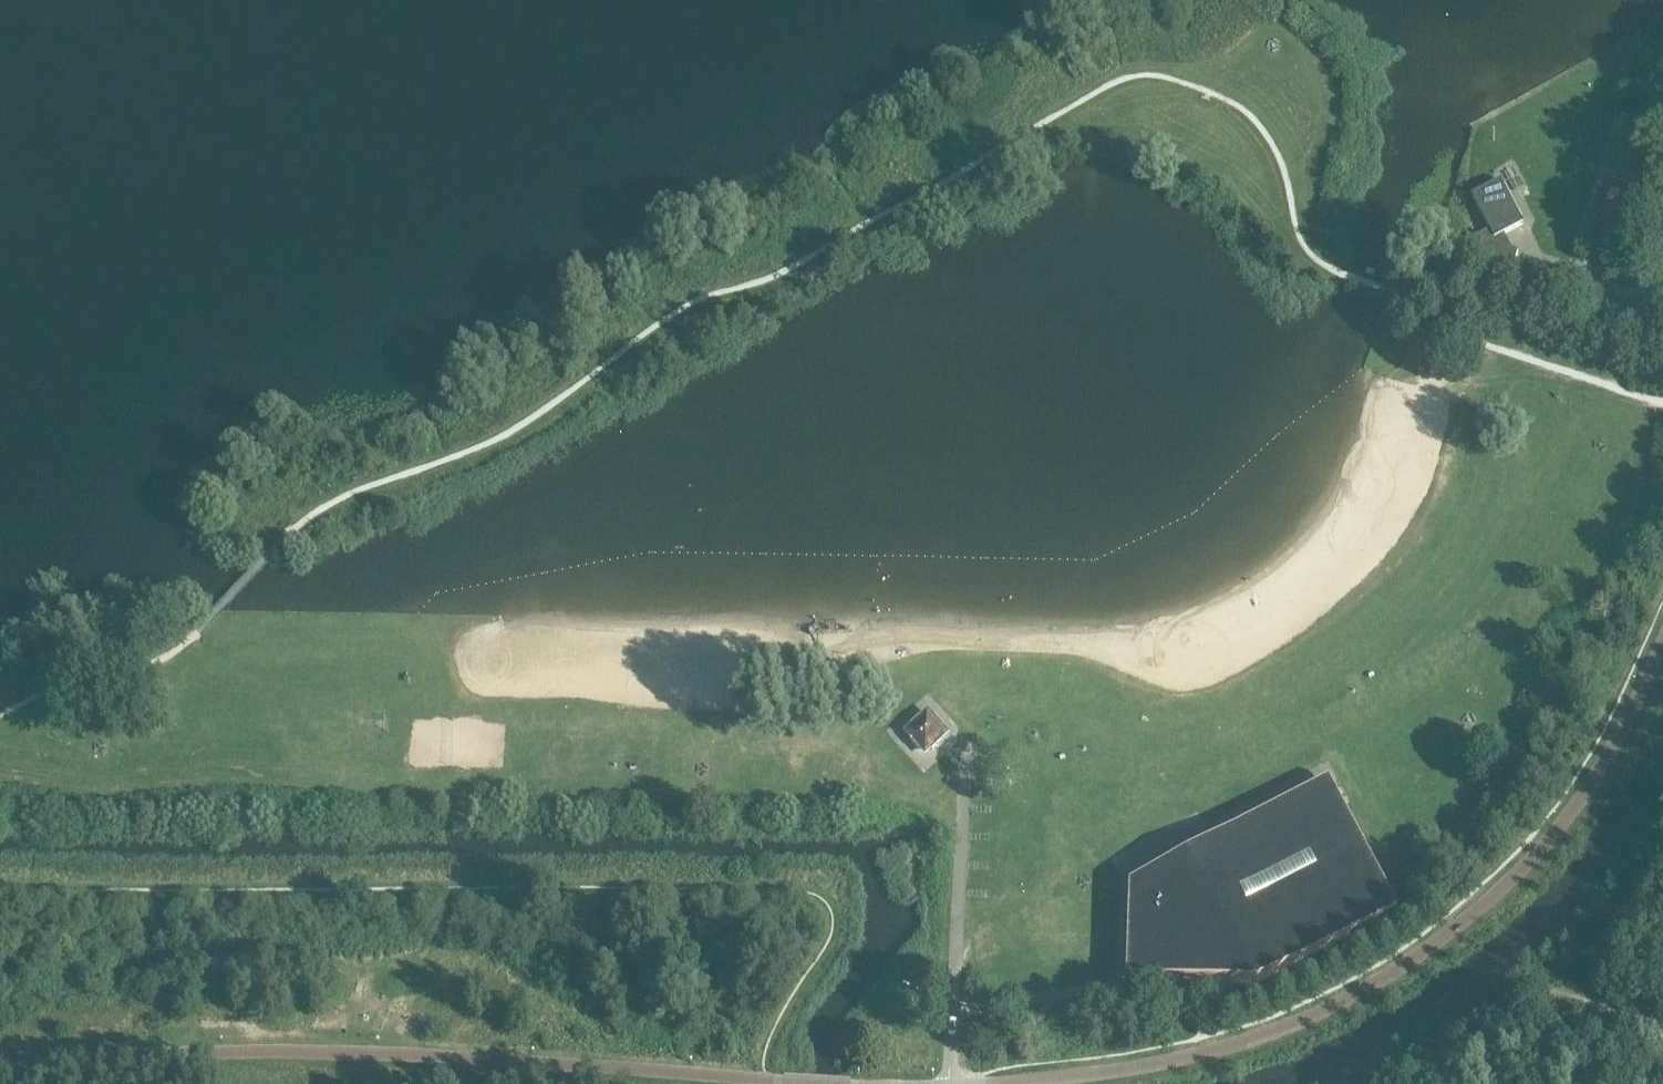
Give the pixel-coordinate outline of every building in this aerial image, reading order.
[(1503,234),(1523,223),(1501,181),(1472,196),(1489,230),(1474,238),(1467,236),(1460,259),(1510,274),(1518,251),(1512,249),(1503,234)] [(937,715),(930,708),(924,713),(914,723),(906,730),(912,736),(921,746),(928,754),(935,747),(945,738),(952,732),(946,725),(937,715)] [(1398,908),(1353,825),(1329,779),(1129,885),(1126,979),(1187,981),(1256,984),(1398,908)]
